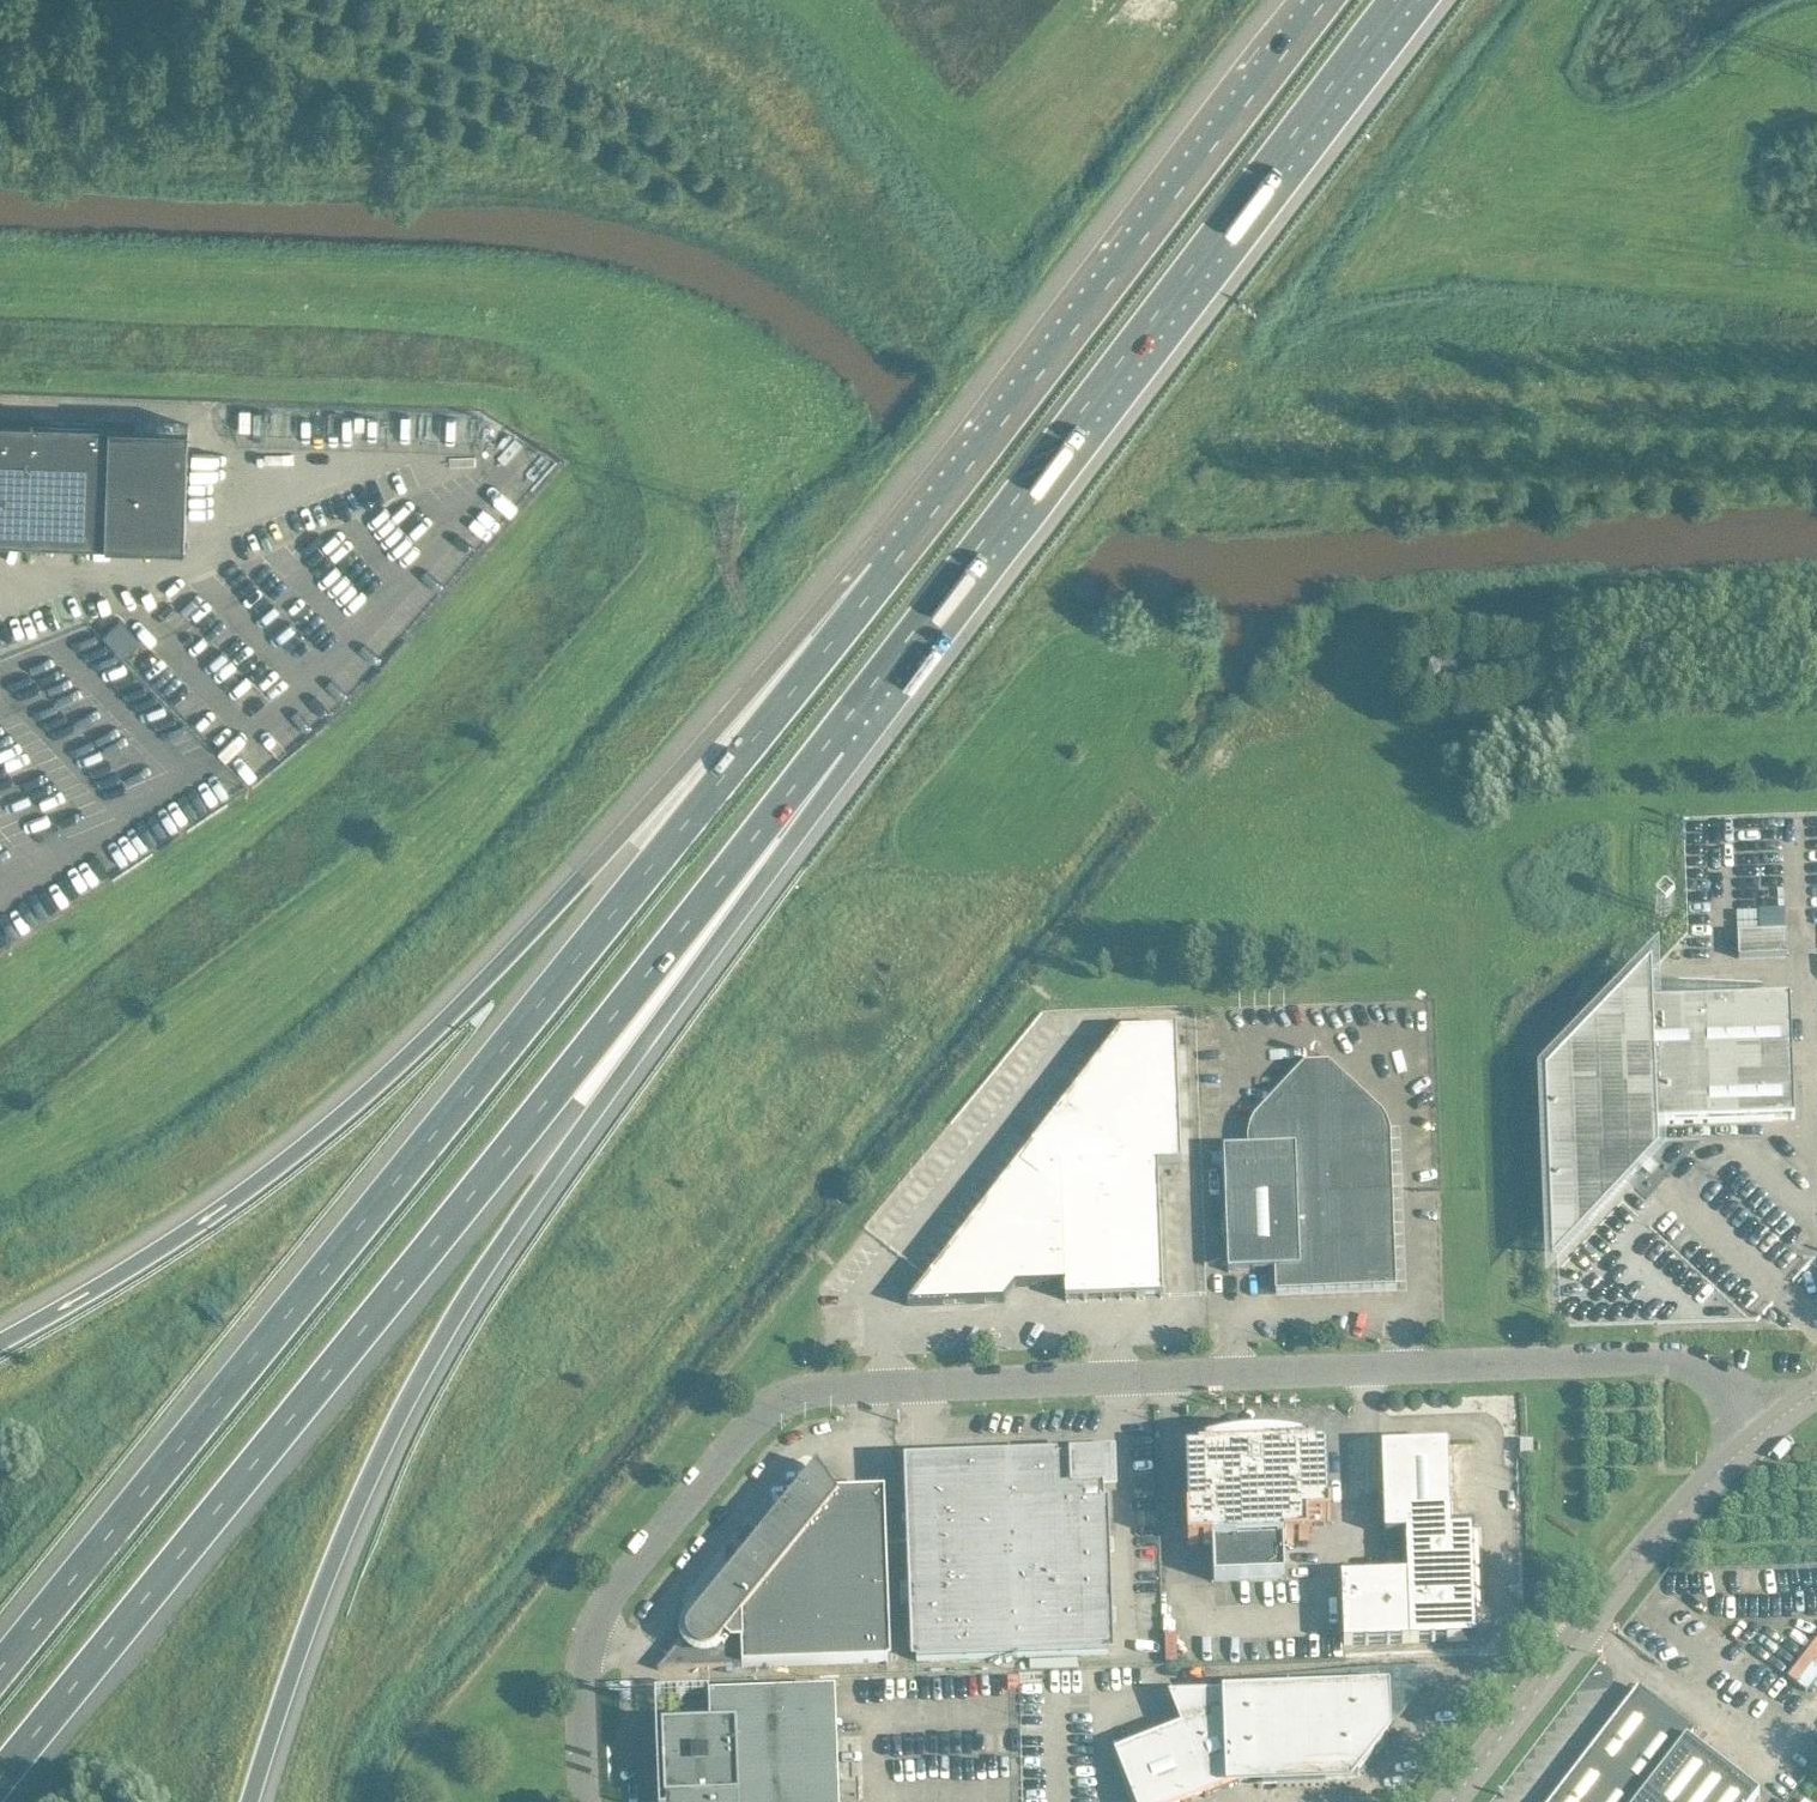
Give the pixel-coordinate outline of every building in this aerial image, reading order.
[(189,425),(0,419),(0,539),(25,539),(28,540),(30,540),(55,541),(57,541),(79,542),(81,542),(89,542),(107,542),(185,545),(189,425)] [(1739,960),(1783,958),(1786,958),(1786,934),(1738,936),(1739,960)] [(1637,1167),(1645,1175),(1654,1165),(1647,1159),(1654,1149),(1653,1125),(1794,1120),(1790,999),(1649,1004),(1648,977),(1647,975),(1550,1079),(1557,1254),(1637,1167)] [(1120,1034),(1062,1109),(929,1279),(930,1280),(931,1305),(1004,1303),(1016,1287),(1065,1285),(1065,1301),(1163,1297),(1158,1166),(1181,1165),(1175,1032),(1120,1034)] [(1395,1242),(1391,1133),(1387,1121),(1383,1114),(1329,1064),(1304,1065),(1254,1118),(1250,1126),(1247,1139),(1247,1149),(1224,1150),(1228,1273),(1274,1271),(1275,1294),(1337,1292),(1350,1287),(1356,1283),(1395,1242)] [(1532,1442),(1520,1442),(1520,1455),(1533,1455),(1532,1442)] [(1448,1445),(1382,1448),(1385,1536),(1406,1535),(1451,1531),(1448,1445)] [(1315,1452),(1315,1451),(1315,1450),(1302,1451),(1302,1452),(1212,1455),(1212,1454),(1199,1454),(1199,1456),(1200,1456),(1200,1462),(1193,1469),(1191,1470),(1193,1515),(1187,1515),(1188,1547),(1212,1546),(1214,1583),(1286,1580),(1284,1544),(1309,1543),(1308,1523),(1331,1523),(1331,1510),(1325,1510),(1323,1465),(1321,1465),(1314,1459),(1314,1452),(1315,1452)] [(1109,1655),(1102,1470),(1094,1462),(1049,1464),(1049,1469),(910,1473),(916,1662),(1109,1655)] [(888,1663),(882,1496),(882,1495),(838,1497),(817,1467),(784,1508),(774,1499),(773,1501),(783,1509),(776,1526),(775,1525),(769,1526),(760,1537),(749,1528),(740,1538),(751,1547),(742,1559),(690,1623),(689,1624),(688,1626),(687,1629),(686,1631),(686,1633),(686,1636),(658,1671),(888,1663)] [(1154,1496),(1154,1484),(1142,1484),(1142,1496),(1154,1496)] [(1473,1530),(1451,1531),(1406,1535),(1408,1576),(1342,1578),(1345,1645),(1477,1641),(1473,1530)] [(1383,1733),(1381,1689),(1168,1697),(1181,1728),(1114,1755),(1133,1801),(1195,1801),(1239,1785),(1237,1781),(1359,1776),(1383,1744),(1383,1733)] [(1759,1795),(1687,1740),(1693,1732),(1638,1690),(1552,1801),(1754,1801),(1759,1795)] [(709,1698),(710,1726),(662,1728),(665,1801),(840,1801),(836,1693),(709,1698)]
